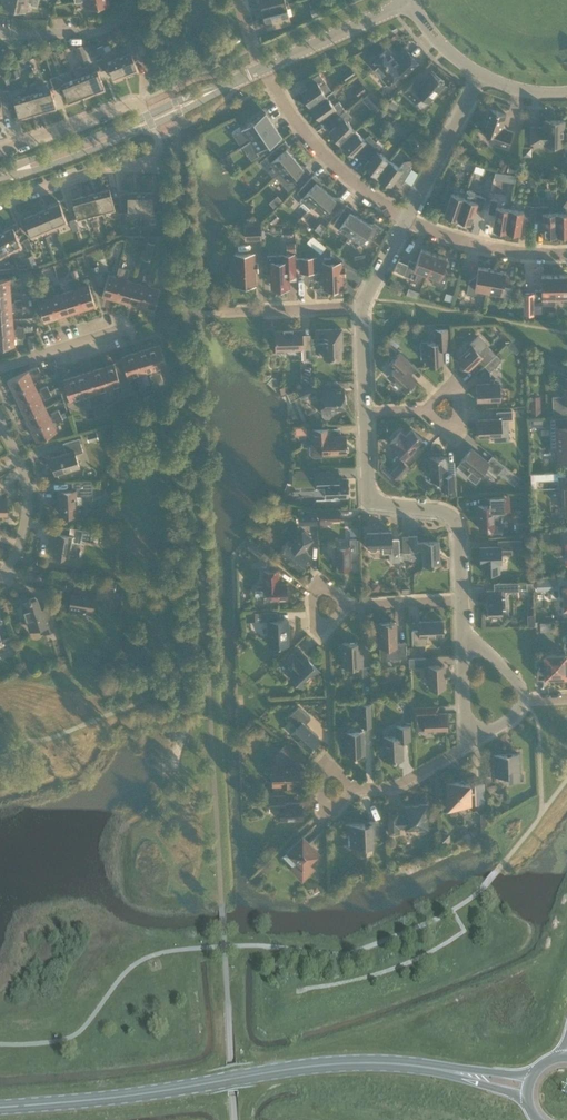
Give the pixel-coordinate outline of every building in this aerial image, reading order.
[(37,0),(5,0),(3,6),(25,11),(27,1),(30,2),(30,4),(37,6),(38,0),(37,0)] [(87,8),(109,4),(108,0),(86,0),(87,8)] [(263,9),(286,3),(286,0),(260,0),(263,9)] [(290,16),(286,3),(263,9),(266,22),(267,22),(268,29),(291,23),(289,16),(290,16)] [(313,16),(319,14),(316,7),(310,9),(313,16)] [(76,48),(81,60),(88,58),(83,45),(76,48)] [(103,45),(97,47),(99,54),(105,51),(103,45)] [(400,60),(388,48),(378,57),(375,57),(373,59),(372,63),(371,64),(388,83),(398,74),(402,80),(420,64),(409,52),(400,60)] [(131,51),(119,56),(126,76),(138,71),(131,51)] [(114,80),(126,76),(119,56),(107,61),(114,80)] [(18,68),(10,70),(12,77),(20,75),(18,68)] [(97,69),(85,74),(93,94),(105,89),(97,69)] [(308,87),(301,92),(311,106),(327,95),(332,91),(320,73),(304,81),(308,87)] [(422,85),(415,79),(404,92),(416,102),(422,95),(429,102),(445,84),(432,73),(422,85)] [(81,98),(93,94),(85,74),(73,79),(81,98)] [(81,98),(73,79),(61,83),(69,103),(81,98)] [(359,95),(366,90),(363,85),(356,91),(359,95)] [(50,88),(38,91),(44,112),(56,108),(50,88)] [(32,115),(44,112),(38,91),(26,95),(32,115)] [(370,91),(363,98),(376,111),(383,104),(370,91)] [(32,115),(26,95),(13,99),(19,119),(32,115)] [(327,115),(331,120),(345,109),(340,101),(334,105),(327,95),(311,106),(320,120),(327,115)] [(391,100),(386,105),(393,111),(398,106),(391,100)] [(375,113),(378,116),(381,116),(387,111),(382,106),(375,113)] [(490,108),(483,130),(492,133),(489,141),(507,147),(513,131),(502,127),(507,114),(490,108)] [(330,132),(341,144),(356,130),(350,124),(349,119),(352,116),(345,109),(331,120),(336,125),(330,132)] [(242,128),(241,126),(233,131),(242,145),(274,123),(266,112),(242,128)] [(545,143),(545,144),(564,145),(564,120),(545,119),(545,127),(532,126),(532,142),(545,143)] [(394,127),(406,135),(410,130),(398,122),(394,127)] [(242,145),(252,158),(259,153),(258,151),(281,135),(274,123),(242,145)] [(364,138),(356,130),(341,144),(353,155),(359,149),(364,154),(376,141),(369,134),(364,138)] [(287,148),(290,145),(285,140),(260,161),(273,177),(275,175),(279,171),(295,158),(287,148)] [(365,166),(378,176),(390,159),(380,152),(384,147),(376,141),(364,154),(370,158),(365,166)] [(311,171),(307,165),(304,168),(295,158),(279,171),(275,175),(288,190),(311,171)] [(412,168),(410,166),(404,161),(400,167),(390,159),(378,176),(391,185),(397,178),(403,183),(412,168)] [(516,172),(517,165),(508,163),(507,171),(516,172)] [(319,178),(314,174),(297,192),(302,197),(300,199),(300,204),(307,210),(312,205),(326,190),(317,181),(319,178)] [(445,213),(458,218),(465,197),(452,192),(454,186),(447,184),(443,197),(449,200),(445,213)] [(109,188),(97,192),(102,212),(115,209),(109,188)] [(468,189),(465,197),(458,218),(471,222),(475,208),(482,210),(486,197),(474,193),(475,191),(468,189)] [(336,199),(326,190),(312,205),(322,214),(329,207),(334,211),(344,201),(339,196),(336,199)] [(153,191),(140,192),(141,213),(154,212),(153,191)] [(97,192),(85,195),(90,215),(102,212),(97,192)] [(141,213),(140,192),(127,192),(128,213),(141,213)] [(90,215),(85,195),(72,198),(78,219),(90,215)] [(289,207),(294,201),(289,196),(284,202),(289,207)] [(493,228),(507,230),(510,208),(497,206),(498,199),(491,198),(488,212),(495,213),(493,228)] [(563,205),(563,211),(557,212),(557,234),(566,234),(566,199),(563,205)] [(59,203),(47,208),(55,227),(68,222),(59,203)] [(333,224),(350,235),(362,218),(351,211),(353,208),(347,204),(333,224)] [(510,208),(507,230),(520,232),(522,218),(529,219),(532,205),(524,204),(523,210),(510,208)] [(557,234),(557,212),(548,212),(548,205),(536,205),(536,219),(543,219),(543,234),(557,234)] [(47,208),(36,213),(44,232),(55,227),(47,208)] [(44,232),(36,213),(24,218),(32,237),(44,232)] [(372,225),(362,218),(350,235),(365,246),(367,246),(372,238),(380,226),(374,222),(372,225)] [(245,240),(261,239),(261,224),(244,224),(245,240)] [(22,246),(13,227),(1,233),(10,252),(22,246)] [(10,252),(1,233),(0,233),(0,257),(10,252)] [(321,252),(326,246),(312,235),(307,241),(321,252)] [(142,259),(150,261),(155,243),(147,241),(142,259)] [(287,252),(295,252),(295,243),(287,243),(287,252)] [(420,271),(427,274),(435,253),(422,248),(417,262),(410,259),(404,274),(417,279),(420,271)] [(331,257),(324,257),(324,258),(324,262),(325,288),(342,287),(341,274),(341,267),(341,262),(343,262),(343,258),(331,249),(331,257)] [(258,269),(257,263),(254,263),(253,253),(236,254),(237,264),(235,265),(236,271),(237,272),(238,284),(255,284),(254,269),(258,269)] [(447,257),(435,253),(427,274),(434,276),(432,283),(444,287),(449,274),(442,271),(447,257)] [(28,267),(36,263),(32,254),(24,257),(28,267)] [(295,276),(294,254),(267,255),(268,268),(272,267),(273,285),(289,284),(289,280),(297,280),(296,276),(295,276)] [(301,258),(302,272),(316,271),(315,257),(301,258)] [(93,273),(100,271),(97,265),(91,267),(93,273)] [(102,295),(115,299),(124,267),(119,266),(117,273),(119,274),(118,277),(108,274),(102,295)] [(475,288),(488,290),(492,268),(479,266),(476,281),(469,279),(467,293),(474,294),(475,288)] [(115,299),(128,303),(134,281),(124,279),(125,276),(127,276),(129,269),(124,267),(115,299)] [(78,276),(79,276),(76,268),(71,270),(73,278),(78,276)] [(492,268),(488,290),(496,292),(495,298),(510,301),(512,287),(503,285),(506,271),(492,268)] [(128,303),(141,306),(150,275),(144,273),(142,281),(144,281),(143,284),(134,281),(128,303)] [(556,296),(556,274),(542,274),(542,290),(535,290),(535,292),(535,304),(542,304),(542,297),(556,296)] [(556,274),(556,296),(566,296),(566,274),(556,274)] [(155,276),(150,275),(141,306),(154,310),(160,289),(150,286),(151,283),(153,283),(155,276)] [(78,276),(73,278),(83,309),(96,305),(89,284),(79,287),(78,284),(80,283),(78,276)] [(11,292),(10,282),(13,281),(13,284),(21,283),(20,277),(9,278),(0,279),(0,293),(11,292)] [(73,289),(63,292),(70,313),(83,309),(73,278),(68,279),(70,287),(72,286),(73,289)] [(57,317),(70,313),(63,292),(54,295),(53,292),(55,292),(52,284),(47,286),(57,317)] [(57,317),(47,286),(42,287),(44,295),(47,294),(47,297),(38,300),(44,321),(57,317)] [(22,304),(22,299),(14,299),(14,301),(11,302),(11,292),(0,293),(0,306),(22,304)] [(535,304),(535,292),(525,292),(525,313),(535,313),(535,304)] [(12,318),(12,308),(15,308),(15,310),(23,310),(22,304),(0,306),(0,319),(12,318)] [(12,318),(0,319),(0,333),(24,331),(24,330),(24,326),(24,325),(16,326),(16,328),(13,328),(12,318)] [(342,328),(317,329),(317,343),(324,342),(325,358),(342,358),(341,344),(343,344),(342,328)] [(443,348),(449,348),(448,328),(435,329),(436,342),(427,342),(427,340),(421,340),(421,339),(420,339),(421,357),(422,357),(427,356),(428,363),(443,363),(443,348)] [(302,330),(276,331),(277,354),(285,354),(285,348),(303,348),(303,359),(312,358),(311,338),(303,339),(302,330)] [(24,331),(0,333),(0,346),(14,345),(14,335),(17,335),(17,337),(25,336),(24,331)] [(28,336),(30,347),(37,346),(35,335),(28,336)] [(473,345),(459,359),(469,369),(479,359),(484,364),(495,354),(486,344),(487,343),(479,335),(471,342),(473,345)] [(160,344),(147,348),(158,384),(164,382),(160,371),(158,371),(157,368),(167,365),(160,344)] [(153,386),(158,384),(147,348),(134,352),(141,373),(151,370),(152,373),(150,374),(153,386)] [(388,375),(405,391),(417,379),(407,370),(413,363),(400,351),(389,364),(394,368),(388,375)] [(128,377),(129,377),(138,374),(139,377),(137,378),(141,390),(146,388),(141,373),(134,352),(121,356),(122,358),(128,377)] [(496,354),(491,359),(485,365),(491,371),(502,360),(496,354)] [(114,363),(101,367),(108,388),(118,385),(118,388),(116,389),(119,396),(133,392),(129,377),(128,377),(122,358),(113,361),(114,363)] [(8,379),(14,392),(34,382),(29,373),(32,372),(33,374),(40,370),(38,365),(28,370),(8,379)] [(48,367),(43,369),(46,376),(51,374),(50,372),(48,367)] [(101,367),(89,371),(96,392),(105,389),(106,392),(104,393),(106,400),(112,399),(108,388),(101,367)] [(89,371),(76,375),(86,407),(91,405),(89,398),(87,398),(86,395),(96,392),(89,371)] [(559,371),(560,382),(564,382),(564,395),(553,395),(554,413),(566,412),(566,374),(559,371)] [(81,408),(86,407),(76,375),(63,379),(70,401),(80,397),(80,400),(78,401),(81,408)] [(497,383),(497,379),(490,379),(490,383),(477,383),(478,400),(501,399),(500,383),(497,383)] [(14,392),(19,404),(49,390),(47,385),(40,388),(41,390),(38,391),(34,382),(14,392)] [(316,391),(313,384),(299,390),(302,397),(316,391)] [(19,404),(25,416),(45,406),(41,397),(44,396),(44,398),(51,395),(49,390),(19,404)] [(321,390),(322,410),(326,418),(329,418),(332,414),(332,410),(337,409),(337,408),(345,407),(345,391),(330,391),(330,390),(321,390)] [(541,414),(540,397),(530,397),(530,414),(541,414)] [(113,403),(107,405),(110,416),(117,413),(113,403)] [(25,416),(31,428),(61,414),(58,409),(51,412),(52,414),(49,415),(45,406),(25,416)] [(506,418),(513,418),(512,410),(497,411),(497,418),(478,419),(479,436),(493,435),(493,440),(507,440),(506,418)] [(63,419),(61,414),(31,428),(37,440),(57,431),(52,421),(55,420),(56,422),(63,419)] [(551,418),(552,446),(558,446),(559,460),(566,459),(566,417),(551,418)] [(307,434),(308,427),(297,425),(296,432),(307,434)] [(313,428),(314,443),(311,443),(309,446),(310,453),(314,457),(321,457),(323,453),(347,452),(346,435),(327,436),(327,428),(313,428)] [(400,464),(403,460),(404,461),(406,459),(418,446),(417,445),(423,439),(412,429),(406,435),(401,431),(391,442),(394,445),(393,447),(400,452),(394,458),(400,464)] [(88,441),(98,438),(96,430),(86,433),(88,441)] [(75,453),(83,451),(79,437),(63,442),(66,453),(52,457),(57,473),(79,466),(75,453)] [(472,448),(461,461),(472,470),(467,476),(476,483),(481,476),(479,475),(481,473),(486,466),(497,475),(499,472),(510,480),(511,478),(516,473),(505,465),(493,455),(488,461),(472,448)] [(442,479),(442,488),(455,488),(454,474),(447,474),(447,456),(431,457),(432,479),(442,479)] [(392,472),(398,478),(409,466),(404,461),(403,460),(400,464),(392,472)] [(348,478),(340,478),(339,471),(317,472),(317,486),(325,486),(326,497),(349,496),(348,478)] [(537,480),(549,479),(549,472),(530,473),(531,488),(537,488),(537,480)] [(516,473),(511,478),(516,482),(520,477),(516,473)] [(60,514),(76,514),(76,517),(82,517),(84,515),(86,513),(86,508),(84,505),(81,504),(76,504),(76,495),(93,494),(92,489),(92,481),(72,482),(73,489),(58,490),(58,498),(59,498),(60,514)] [(491,504),(479,505),(480,528),(491,528),(492,530),(489,531),(505,531),(505,530),(502,530),(502,520),(501,509),(505,509),(511,509),(510,496),(505,496),(490,497),(484,497),(485,501),(491,501),(491,504)] [(299,524),(317,523),(317,511),(298,507),(299,524)] [(340,510),(320,511),(320,524),(331,523),(331,520),(340,520),(340,510)] [(82,539),(83,529),(70,527),(69,534),(57,532),(53,554),(69,557),(71,541),(81,542),(82,539)] [(95,530),(83,529),(82,539),(93,541),(95,530)] [(281,555),(280,556),(286,561),(287,560),(298,569),(310,555),(304,550),(313,539),(303,531),(294,542),(289,538),(282,546),(283,547),(279,553),(281,555)] [(376,550),(378,548),(378,547),(383,546),(383,552),(390,552),(390,561),(400,561),(400,538),(392,539),(392,531),(368,532),(368,547),(369,547),(369,549),(371,551),(376,550)] [(423,549),(424,564),(440,563),(439,540),(423,541),(418,541),(417,534),(409,535),(410,545),(410,551),(418,551),(418,550),(423,549)] [(336,546),(336,567),(351,567),(351,553),(358,553),(357,538),(350,538),(350,545),(336,546)] [(498,546),(480,547),(481,557),(483,557),(483,572),(499,572),(499,562),(502,562),(501,553),(522,552),(522,539),(498,540),(498,546)] [(253,541),(248,546),(265,561),(269,556),(253,541)] [(265,597),(265,598),(278,598),(278,600),(288,600),(287,583),(279,583),(279,570),(264,570),(265,584),(264,584),(264,586),(256,586),(256,588),(255,589),(255,596),(257,595),(257,598),(265,597)] [(537,578),(538,590),(559,589),(559,577),(537,578)] [(114,590),(116,582),(106,580),(105,588),(114,590)] [(506,596),(502,596),(502,590),(519,589),(518,582),(519,582),(519,581),(495,582),(495,583),(495,590),(487,590),(488,614),(503,614),(503,608),(506,608),(506,596)] [(92,610),(96,589),(80,587),(79,594),(71,592),(68,610),(83,612),(83,608),(92,610)] [(39,625),(41,633),(56,628),(48,606),(40,608),(36,597),(21,602),(30,628),(39,625)] [(288,630),(289,630),(288,619),(277,620),(277,611),(255,612),(256,621),(268,620),(270,645),(288,644),(288,630)] [(443,620),(420,621),(420,630),(412,630),(413,644),(426,644),(426,636),(443,635),(443,620)] [(407,657),(406,641),(397,642),(397,622),(380,622),(380,624),(375,624),(376,632),(380,632),(381,658),(388,658),(407,657)] [(1,657),(15,653),(10,636),(1,639),(0,635),(0,653),(1,657)] [(342,644),(340,645),(340,654),(343,654),(343,665),(363,664),(363,650),(358,650),(358,641),(342,642),(342,644)] [(293,672),(291,675),(301,685),(319,669),(308,658),(303,663),(293,653),(283,662),(293,672)] [(558,677),(558,675),(566,674),(566,671),(566,653),(557,654),(545,654),(546,657),(537,658),(538,678),(558,677)] [(409,658),(409,667),(426,666),(425,657),(409,658)] [(429,665),(430,688),(446,687),(445,665),(429,665)] [(371,682),(370,667),(362,667),(363,682),(371,682)] [(394,691),(404,691),(403,682),(394,682),(394,691)] [(361,727),(372,726),(371,704),(360,704),(361,727)] [(291,734),(309,750),(320,738),(305,724),(311,717),(299,706),(288,717),(298,726),(291,734)] [(447,713),(439,713),(439,706),(428,706),(414,707),(414,717),(417,717),(417,729),(425,729),(447,728),(447,713)] [(397,736),(384,737),(384,745),(385,745),(386,759),(404,758),(403,740),(411,739),(410,725),(397,726),(397,736)] [(341,732),(341,742),(344,745),(347,745),(348,754),(364,753),(363,730),(355,731),(355,729),(349,729),(349,731),(347,731),(347,732),(341,732)] [(300,755),(286,744),(281,750),(285,754),(282,757),(282,766),(274,766),(274,784),(276,784),(276,785),(283,785),(283,784),(300,783),(299,777),(301,777),(301,772),(299,772),(299,765),(295,765),(295,761),(300,755)] [(495,754),(495,775),(508,775),(508,781),(520,780),(519,754),(495,754)] [(447,783),(448,805),(472,804),(471,802),(485,802),(484,783),(475,783),(475,784),(471,785),(471,781),(447,783)] [(285,794),(269,795),(270,806),(281,806),(281,819),(303,818),(303,802),(285,802),(285,794)] [(389,813),(390,833),(400,832),(399,827),(406,826),(406,829),(428,828),(428,813),(429,813),(428,804),(420,805),(420,806),(405,806),(406,816),(399,816),(399,812),(389,813)] [(345,824),(346,846),(373,845),(373,837),(380,837),(379,821),(369,821),(370,823),(345,824)] [(295,868),(296,871),(298,873),(301,875),(303,875),(306,874),(309,872),(310,870),(311,867),(310,864),(308,862),(319,852),(303,836),(287,851),(297,862),(296,865),(295,868)]
